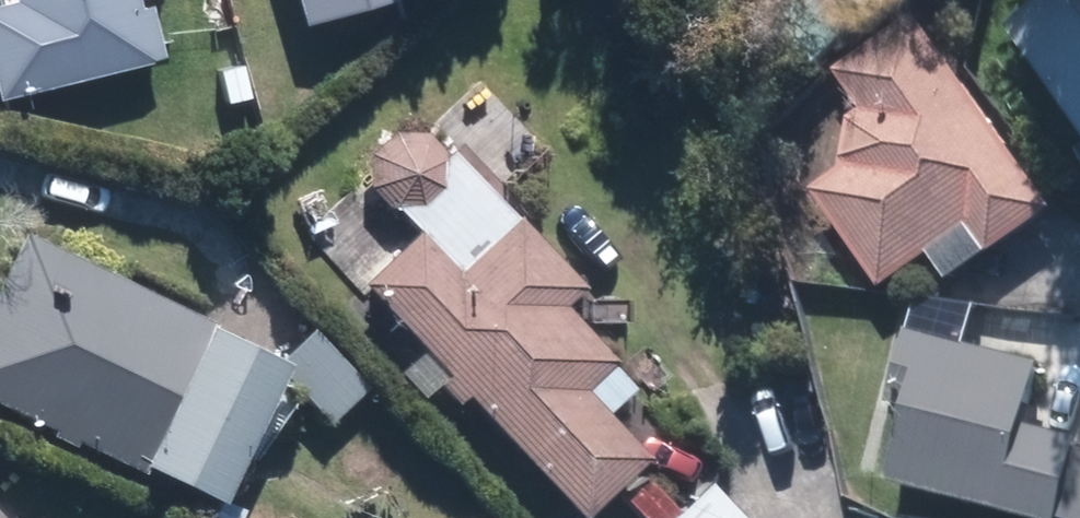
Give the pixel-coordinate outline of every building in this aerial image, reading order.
[(148,57),(135,2),(141,0),(0,0),(0,93),(148,57)] [(278,33),(397,3),(397,0),(270,0),(278,33)] [(851,9),(867,0),(846,0),(851,9)] [(999,31),(1079,146),(1079,0),(1043,0),(999,31)] [(929,48),(908,20),(826,79),(856,122),(837,136),(857,164),(808,198),(874,293),(923,259),(942,285),(1010,242),(1049,217),(929,48)] [(399,353),(377,373),(409,408),(421,398),(439,418),(450,409),(549,517),(568,517),(627,466),(588,423),(617,397),(547,318),(567,300),(510,237),(502,244),(492,233),(439,280),(400,237),(341,289),(399,353)] [(179,330),(145,313),(2,243),(0,247),(0,418),(184,508),(248,380),(173,343),(179,330)] [(350,391),(296,332),(266,360),(258,367),(312,426),(350,391)] [(986,517),(1079,517),(1079,459),(1065,456),(1068,444),(1020,433),(1035,366),(905,335),(889,402),(906,406),(885,494),(986,517)] [(701,488),(668,517),(728,517),(701,488)]
